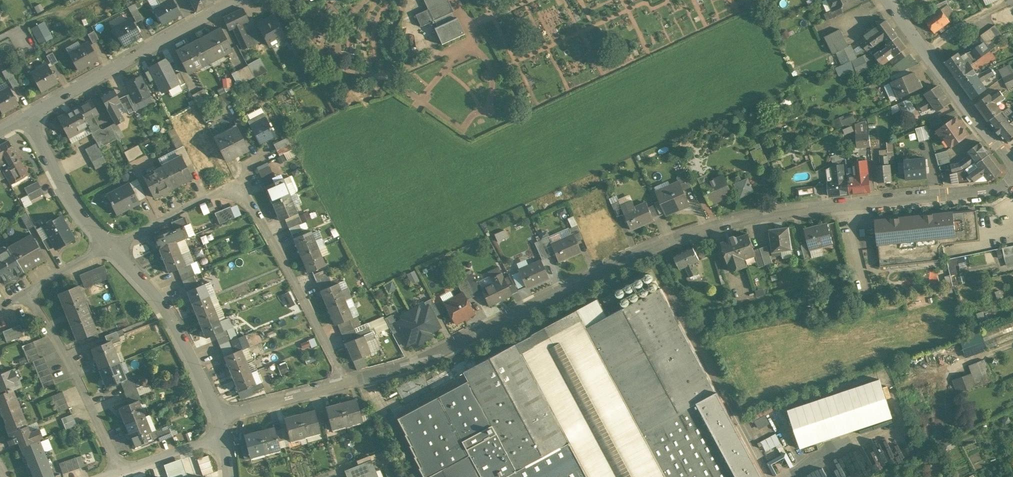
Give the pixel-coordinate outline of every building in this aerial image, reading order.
[(156,0),(155,0),(150,3),(154,10),(160,6),(156,0)] [(154,10),(162,24),(171,19),(171,18),(180,13),(172,0),(170,0),(160,6),(154,10)] [(196,12),(214,2),(213,0),(190,0),(196,12)] [(428,9),(416,15),(421,26),(435,20),(437,27),(435,28),(442,45),(465,35),(457,18),(454,19),(451,13),(454,12),(448,0),(424,0),(428,9)] [(833,10),(834,10),(841,7),(855,0),(829,0),(833,10)] [(841,7),(834,10),(833,10),(824,14),(827,20),(844,12),(841,7)] [(243,8),(223,17),(229,30),(233,28),(243,50),(252,45),(247,35),(242,24),(249,21),(243,8)] [(142,19),(136,9),(130,12),(136,22),(142,19)] [(941,9),(925,20),(935,33),(950,22),(941,9)] [(273,15),(264,20),(261,19),(258,21),(257,24),(270,46),(285,37),(284,35),(281,30),(282,29),(279,24),(278,24),(273,15)] [(140,36),(130,19),(131,21),(115,30),(113,29),(122,46),(132,41),(132,40),(140,36)] [(899,36),(887,20),(876,27),(884,39),(887,43),(888,44),(899,36)] [(43,22),(32,28),(40,43),(51,37),(43,22)] [(995,25),(981,35),(981,36),(988,45),(1002,34),(995,25)] [(876,27),(865,35),(868,39),(874,46),(884,39),(876,27)] [(221,28),(198,40),(210,61),(232,49),(221,28)] [(848,46),(840,29),(825,37),(833,54),(837,52),(842,64),(852,60),(857,58),(853,48),(851,45),(848,46)] [(93,31),(87,35),(93,45),(99,41),(93,31)] [(255,31),(247,35),(252,45),(260,42),(255,31)] [(290,32),(284,35),(285,37),(291,47),(297,44),(290,32)] [(899,36),(888,44),(887,43),(886,45),(887,47),(894,56),(895,57),(907,47),(899,36)] [(981,36),(968,45),(972,50),(973,50),(978,58),(990,49),(989,47),(988,45),(981,36)] [(868,39),(862,44),(867,51),(874,46),(868,39)] [(198,40),(177,51),(188,73),(210,61),(198,40)] [(68,53),(80,46),(78,42),(65,49),(68,53)] [(89,43),(81,48),(80,46),(68,53),(78,71),(86,66),(85,65),(97,58),(89,43)] [(857,58),(869,52),(867,51),(862,44),(853,48),(857,58)] [(887,47),(881,52),(880,51),(875,55),(880,62),(887,57),(890,60),(894,56),(887,47)] [(972,50),(961,55),(969,67),(971,65),(978,60),(979,59),(978,58),(973,50),(972,50)] [(857,58),(852,60),(854,65),(858,73),(869,68),(867,62),(872,60),(869,52),(857,58)] [(910,52),(898,61),(902,71),(909,68),(918,64),(910,52)] [(961,55),(958,52),(945,61),(956,76),(969,67),(961,55)] [(52,53),(46,56),(52,65),(58,62),(52,53)] [(163,58),(149,68),(161,84),(174,75),(163,58)] [(259,59),(248,65),(254,77),(265,71),(259,59)] [(852,60),(842,64),(844,69),(854,65),(852,60)] [(898,61),(893,64),(897,73),(902,71),(898,61)] [(49,67),(33,76),(32,74),(31,74),(33,77),(36,83),(41,91),(58,82),(48,65),(49,67)] [(254,77),(248,65),(236,71),(243,83),(254,77)] [(969,67),(956,76),(960,82),(967,77),(976,73),(971,65),(969,67)] [(7,78),(13,74),(10,68),(4,71),(7,78)] [(897,73),(891,76),(893,81),(912,73),(909,68),(902,71),(897,73)] [(991,68),(977,76),(981,81),(995,74),(991,68)] [(893,81),(892,82),(899,98),(923,87),(921,81),(919,82),(914,72),(912,73),(893,81)] [(1003,78),(1006,83),(1012,79),(1012,72),(1003,78)] [(976,73),(967,77),(960,82),(972,99),(987,89),(981,81),(977,76),(976,73)] [(13,74),(7,78),(12,88),(19,84),(13,74)] [(178,81),(174,75),(161,84),(164,90),(178,81)] [(144,84),(140,76),(134,79),(134,77),(129,80),(129,81),(128,84),(127,85),(131,93),(136,102),(137,102),(147,97),(148,92),(147,90),(148,88),(147,85),(144,84)] [(223,87),(231,86),(230,77),(222,78),(223,87)] [(899,98),(892,82),(887,84),(894,100),(899,98)] [(9,90),(8,88),(5,83),(0,86),(0,95),(9,90)] [(951,103),(938,86),(926,93),(929,98),(934,106),(938,111),(951,103)] [(0,95),(0,111),(2,113),(18,104),(9,88),(8,88),(9,90),(0,95)] [(119,98),(113,88),(100,95),(116,122),(115,122),(116,124),(124,120),(115,105),(120,102),(121,102),(119,98)] [(210,99),(204,89),(192,95),(198,106),(210,99)] [(1004,97),(1000,91),(992,97),(996,102),(1004,97)] [(136,102),(131,93),(126,95),(134,111),(140,108),(137,102),(136,102)] [(226,93),(216,98),(221,108),(231,103),(226,93)] [(990,94),(976,104),(988,121),(1002,111),(996,102),(992,97),(990,94)] [(126,95),(119,98),(121,102),(120,102),(124,109),(127,109),(129,113),(134,111),(126,95)] [(929,98),(918,103),(924,111),(934,106),(929,98)] [(910,99),(891,107),(892,114),(901,109),(905,116),(916,109),(910,99)] [(91,101),(79,107),(86,121),(93,117),(98,114),(91,101)] [(79,107),(58,119),(68,137),(88,126),(86,121),(79,107)] [(248,121),(264,113),(261,107),(245,115),(248,121)] [(988,121),(1006,142),(1012,136),(1012,124),(1008,118),(1002,111),(988,121)] [(264,113),(248,121),(259,143),(275,135),(264,113)] [(93,117),(86,121),(88,126),(91,131),(98,128),(93,117)] [(941,117),(930,122),(932,127),(943,122),(941,117)] [(966,126),(962,121),(960,121),(957,117),(937,131),(944,140),(946,139),(952,147),(969,134),(965,129),(966,126)] [(833,125),(835,131),(849,125),(846,119),(833,125)] [(855,121),(856,130),(868,129),(867,120),(855,121)] [(116,124),(115,122),(110,125),(117,139),(123,136),(116,124)] [(916,127),(920,140),(931,137),(927,124),(916,127)] [(117,139),(110,125),(103,129),(110,142),(117,139)] [(71,142),(91,131),(88,126),(68,137),(71,142)] [(237,127),(215,139),(226,160),(248,149),(237,127)] [(110,142),(103,129),(98,128),(91,131),(97,143),(99,147),(110,142)] [(870,134),(856,135),(857,147),(871,146),(870,134)] [(287,137),(274,144),(277,150),(290,143),(287,137)] [(226,160),(215,139),(193,150),(204,172),(226,160)] [(14,151),(15,151),(8,140),(0,145),(0,166),(6,177),(10,185),(11,184),(28,174),(20,162),(14,151)] [(980,142),(967,152),(969,155),(975,162),(977,163),(988,155),(989,155),(990,154),(980,142)] [(97,143),(85,149),(92,162),(103,155),(99,147),(97,143)] [(140,143),(124,152),(129,162),(146,154),(140,143)] [(290,143),(277,150),(280,155),(285,153),(293,149),(290,143)] [(192,163),(183,146),(174,150),(178,157),(181,156),(186,166),(192,163)] [(296,154),(293,149),(285,153),(288,158),(296,154)] [(762,149),(757,151),(757,149),(752,152),(755,159),(757,158),(760,164),(768,161),(762,149)] [(178,157),(174,150),(159,159),(162,165),(178,157)] [(947,150),(936,154),(939,165),(950,162),(947,150)] [(839,161),(847,158),(845,152),(837,155),(839,161)] [(281,162),(288,158),(285,153),(280,155),(278,156),(281,162)] [(107,162),(103,155),(92,162),(95,168),(107,162)] [(969,155),(959,163),(964,170),(966,169),(973,164),(975,162),(969,155)] [(989,155),(988,155),(977,163),(979,167),(989,180),(1001,171),(989,155)] [(178,157),(162,165),(163,167),(173,188),(192,178),(186,166),(181,156),(178,157)] [(888,156),(880,156),(881,165),(889,164),(889,160),(888,156)] [(926,158),(905,159),(906,180),(915,179),(915,178),(927,177),(927,178),(928,178),(926,158)] [(867,160),(853,162),(855,176),(868,175),(867,160)] [(959,163),(951,165),(953,173),(964,170),(959,163)] [(842,164),(833,165),(835,181),(844,180),(842,164)] [(881,165),(877,165),(878,182),(892,181),(891,164),(889,164),(881,165)] [(163,167),(144,177),(154,197),(162,193),(163,196),(169,193),(167,190),(173,188),(163,167)] [(269,167),(258,171),(263,183),(274,178),(269,167)] [(979,167),(969,174),(975,182),(989,180),(979,167)] [(953,173),(951,174),(953,184),(975,182),(969,174),(966,169),(964,170),(953,173)] [(686,175),(680,178),(685,189),(692,187),(690,183),(686,175)] [(702,185),(705,193),(710,204),(732,194),(727,182),(724,175),(702,185)] [(855,176),(848,177),(848,180),(850,193),(870,191),(869,175),(868,175),(855,176)] [(288,176),(283,178),(290,196),(295,193),(288,176)] [(748,178),(742,181),(739,176),(727,182),(732,193),(738,190),(741,197),(754,191),(751,186),(752,185),(751,184),(748,178)] [(275,182),(265,186),(272,203),(290,196),(283,178),(275,182)] [(699,178),(690,183),(692,187),(696,197),(705,193),(702,185),(699,178)] [(835,181),(828,182),(830,195),(850,193),(848,180),(844,180),(835,181)] [(38,181),(24,188),(27,194),(41,187),(38,181)] [(658,193),(671,187),(671,186),(669,181),(655,187),(658,193)] [(680,182),(671,186),(671,187),(658,193),(660,200),(666,213),(667,214),(689,205),(680,182)] [(130,183),(105,196),(109,194),(112,201),(111,202),(112,204),(113,204),(118,213),(116,214),(117,214),(140,203),(139,201),(132,188),(130,183)] [(140,184),(132,188),(139,201),(147,197),(140,184)] [(41,187),(27,194),(31,200),(44,193),(41,187)] [(803,200),(814,198),(813,191),(802,192),(803,200)] [(290,196),(272,203),(279,221),(297,213),(290,196)] [(621,206),(633,201),(630,196),(619,201),(621,206)] [(200,204),(203,213),(214,209),(211,200),(200,204)] [(666,213),(660,200),(655,202),(655,204),(656,204),(661,216),(666,213)] [(619,201),(612,204),(617,216),(625,213),(621,206),(619,201)] [(633,201),(621,206),(624,212),(635,207),(633,201)] [(635,207),(624,212),(625,213),(632,229),(654,220),(654,219),(648,207),(646,202),(635,207)] [(612,204),(605,207),(606,210),(610,219),(617,216),(612,204)] [(655,204),(648,207),(654,219),(661,216),(656,204),(655,204)] [(230,206),(215,213),(219,224),(235,218),(230,206)] [(606,210),(584,220),(587,228),(588,229),(595,245),(617,236),(610,219),(606,210)] [(978,210),(875,220),(877,235),(878,244),(980,233),(978,210)] [(34,225),(26,212),(20,215),(28,229),(34,225)] [(61,216),(43,226),(49,236),(55,246),(56,248),(74,238),(61,216)] [(298,216),(286,221),(289,228),(301,223),(298,216)] [(184,217),(171,222),(174,229),(184,225),(184,226),(187,224),(184,217)] [(583,217),(575,220),(578,225),(581,232),(588,229),(587,228),(584,220),(583,217)] [(174,229),(172,230),(177,242),(182,240),(194,235),(189,223),(187,224),(184,226),(184,225),(174,229)] [(301,223),(289,228),(291,235),(305,229),(302,223),(301,223)] [(828,224),(805,230),(808,243),(810,249),(812,257),(823,255),(824,253),(822,246),(833,243),(828,224)] [(578,225),(569,229),(571,235),(573,234),(576,242),(584,239),(581,232),(578,225)] [(42,240),(49,236),(43,226),(37,230),(42,240)] [(551,244),(571,235),(569,229),(568,227),(547,236),(550,241),(551,244)] [(789,227),(769,229),(773,255),(781,253),(781,251),(792,249),(789,227)] [(172,230),(154,237),(159,249),(177,242),(172,230)] [(311,231),(293,238),(300,255),(318,248),(314,239),(311,231)] [(980,233),(878,244),(879,255),(880,266),(939,260),(941,258),(940,247),(944,243),(981,239),(980,233)] [(32,234),(9,247),(23,271),(24,271),(46,259),(32,234)] [(551,244),(555,254),(558,261),(580,252),(576,242),(573,234),(571,235),(551,244)] [(737,237),(737,238),(744,259),(755,255),(756,255),(754,250),(749,234),(737,237)] [(49,236),(42,240),(48,250),(55,246),(49,236)] [(314,239),(318,248),(325,245),(321,236),(314,239)] [(540,239),(542,244),(550,241),(547,236),(540,239)] [(737,237),(735,236),(731,237),(730,240),(722,243),(731,271),(747,266),(744,258),(744,259),(737,238),(737,237)] [(542,244),(540,239),(534,241),(536,247),(542,244)] [(177,242),(181,254),(187,251),(182,240),(177,242)] [(550,241),(542,244),(548,257),(555,254),(551,244),(550,241)] [(177,242),(159,249),(164,261),(181,254),(177,242)] [(808,243),(801,245),(805,259),(812,257),(810,249),(808,243)] [(548,257),(542,244),(536,247),(542,260),(548,257)] [(328,253),(325,245),(318,248),(322,256),(328,253)] [(760,248),(765,265),(772,263),(767,245),(760,248)] [(1003,248),(1005,258),(1005,257),(1012,255),(1012,246),(1003,248)] [(9,247),(0,252),(1,254),(0,255),(0,279),(3,283),(12,278),(12,279),(16,280),(18,279),(19,275),(18,274),(23,271),(9,247)] [(693,247),(674,256),(680,269),(685,267),(693,263),(699,260),(693,247)] [(993,248),(995,258),(1004,256),(1002,247),(993,248)] [(318,248),(300,255),(307,273),(325,265),(322,256),(318,248)] [(760,248),(754,250),(756,255),(755,255),(759,267),(765,265),(760,248)] [(181,254),(186,265),(189,264),(191,263),(187,251),(181,254)] [(181,254),(164,261),(168,272),(177,269),(186,265),(181,254)] [(962,268),(968,266),(965,254),(948,258),(954,284),(965,282),(962,268)] [(1005,257),(1007,265),(1012,263),(1012,255),(1005,257)] [(516,263),(519,270),(528,266),(525,259),(516,263)] [(519,270),(518,270),(526,287),(548,278),(541,260),(528,266),(519,270)] [(721,261),(714,264),(720,280),(727,278),(721,261)] [(693,263),(685,267),(690,277),(699,273),(693,263)] [(186,265),(177,269),(180,274),(191,270),(189,264),(186,265)] [(104,265),(80,275),(85,287),(109,277),(104,265)] [(191,270),(180,274),(182,280),(194,275),(191,270)] [(326,276),(323,270),(313,274),(316,281),(326,276)] [(414,270),(407,273),(411,283),(418,280),(414,270)] [(476,281),(470,270),(463,274),(465,278),(475,296),(482,292),(476,281)] [(499,270),(489,275),(490,276),(478,281),(478,280),(476,281),(482,292),(488,306),(512,294),(504,278),(503,278),(501,273),(500,273),(499,270)] [(526,287),(518,270),(509,276),(517,292),(526,287)] [(653,279),(653,278),(653,276),(652,275),(651,274),(649,273),(647,274),(646,275),(645,276),(645,278),(645,279),(646,281),(648,282),(649,282),(651,282),(652,281),(653,279)] [(701,278),(699,273),(690,277),(693,282),(701,278)] [(950,274),(945,276),(947,287),(953,285),(950,274)] [(194,275),(182,280),(184,286),(196,281),(194,275)] [(326,276),(316,281),(319,288),(331,282),(328,275),(326,276)] [(504,278),(512,294),(517,292),(509,276),(504,278)] [(475,296),(465,278),(456,283),(462,293),(467,300),(475,296)] [(644,284),(644,283),(644,281),(643,280),(642,279),(640,278),(638,279),(637,280),(636,281),(636,283),(636,284),(637,286),(638,287),(640,287),(642,287),(643,286),(644,284)] [(196,281),(184,286),(186,291),(198,286),(196,281)] [(344,281),(338,283),(345,300),(351,298),(344,281)] [(204,284),(209,296),(214,294),(209,282),(204,284)] [(332,285),(331,282),(319,288),(327,308),(345,300),(338,283),(332,285)] [(658,288),(659,287),(658,285),(657,284),(656,283),(654,282),(652,283),(651,284),(650,285),(650,287),(650,289),(651,290),(652,291),(654,291),(656,291),(657,290),(658,288)] [(635,289),(635,288),(634,286),(634,285),(632,284),(630,283),(629,284),(627,285),(627,286),(626,288),(627,289),(628,291),(629,292),(631,292),(632,292),(634,291),(635,289)] [(198,286),(186,291),(191,303),(209,296),(204,284),(198,286)] [(78,285),(59,293),(68,316),(87,309),(78,285)] [(649,293),(649,292),(649,290),(648,289),(646,288),(645,287),(643,288),(642,289),(641,290),(640,292),(641,294),(642,295),(643,296),(645,296),(647,296),(648,295),(649,293)] [(661,288),(622,309),(632,327),(608,340),(605,334),(593,340),(643,432),(717,392),(661,288)] [(625,294),(626,293),(625,291),(624,290),(623,289),(621,288),(620,289),(618,290),(617,291),(617,293),(617,294),(618,296),(620,297),(621,297),(623,297),(624,296),(625,294)] [(639,299),(640,297),(639,295),(638,294),(637,293),(635,292),(634,293),(632,294),(631,295),(631,297),(631,299),(632,300),(634,301),(635,301),(637,301),(638,300),(639,299)] [(462,293),(444,303),(449,312),(448,315),(449,318),(452,319),(455,324),(474,313),(470,307),(471,305),(469,302),(467,301),(467,300),(462,293)] [(613,293),(603,298),(606,305),(616,300),(613,293)] [(214,294),(209,296),(213,307),(219,305),(214,294)] [(209,296),(191,303),(196,314),(213,307),(209,296)] [(630,303),(631,302),(630,300),(629,299),(628,298),(626,297),(624,298),(623,299),(622,300),(622,302),(622,304),(623,305),(625,306),(626,306),(628,306),(629,305),(630,303)] [(351,298),(345,300),(352,318),(358,315),(351,298)] [(440,314),(431,298),(424,302),(427,307),(428,306),(434,317),(440,314)] [(608,317),(598,299),(577,310),(593,340),(605,334),(608,340),(632,327),(622,309),(608,317)] [(345,300),(327,308),(334,325),(338,324),(349,319),(352,318),(345,300)] [(219,305),(213,307),(218,319),(224,317),(219,305)] [(427,307),(420,310),(418,307),(410,311),(425,339),(431,336),(430,332),(440,327),(434,317),(428,306),(427,307)] [(213,307),(196,314),(201,326),(218,319),(213,307)] [(87,309),(68,316),(78,340),(97,332),(87,309)] [(577,310),(515,344),(534,379),(568,442),(587,476),(659,476),(656,470),(662,467),(643,432),(593,340),(577,310)] [(410,311),(401,316),(403,319),(397,323),(395,324),(399,331),(406,345),(416,340),(418,343),(425,339),(410,311)] [(392,314),(385,318),(388,324),(393,334),(399,331),(395,324),(397,323),(392,314)] [(384,316),(368,323),(371,332),(388,324),(385,318),(384,316)] [(218,319),(201,326),(205,338),(215,334),(223,331),(218,319)] [(349,319),(338,324),(342,333),(354,329),(349,319)] [(982,333),(988,350),(1012,340),(1012,322),(982,333)] [(368,323),(360,326),(363,335),(366,342),(374,339),(371,332),(368,323)] [(20,324),(3,331),(7,342),(24,335),(21,329),(20,324)] [(354,329),(342,333),(345,343),(363,335),(360,326),(354,329)] [(226,329),(223,331),(215,334),(217,339),(228,335),(226,329)] [(117,331),(105,335),(108,342),(111,340),(111,341),(119,337),(117,331)] [(973,335),(960,339),(960,341),(966,357),(988,350),(982,333),(982,332),(973,335)] [(228,335),(217,339),(219,345),(231,340),(228,335)] [(236,338),(231,340),(233,346),(221,351),(224,356),(241,349),(241,350),(248,347),(243,335),(236,338)] [(363,335),(345,343),(353,360),(363,356),(371,353),(366,342),(363,335)] [(313,337),(303,343),(306,348),(316,342),(313,337)] [(378,350),(374,339),(366,342),(371,353),(378,350)] [(108,342),(91,348),(100,370),(116,363),(117,363),(113,353),(115,352),(111,341),(111,340),(108,342)] [(231,340),(219,345),(221,351),(233,346),(231,340)] [(33,341),(22,346),(29,362),(32,361),(40,358),(33,341)] [(515,344),(476,364),(474,360),(466,364),(468,369),(462,372),(467,381),(481,407),(534,379),(515,344)] [(345,348),(338,351),(343,364),(351,360),(345,348)] [(241,349),(224,356),(228,368),(246,361),(241,350),(241,349)] [(303,357),(306,364),(317,359),(315,353),(303,357)] [(40,358),(32,361),(39,378),(50,373),(44,356),(40,358)] [(363,356),(353,360),(357,370),(368,366),(363,356)] [(252,359),(246,361),(251,372),(257,370),(252,359)] [(984,359),(969,365),(972,372),(977,386),(993,380),(984,359)] [(907,360),(897,363),(902,377),(912,374),(907,360)] [(246,361),(228,368),(233,379),(251,372),(246,361)] [(116,363),(100,370),(107,386),(123,380),(116,363)] [(286,363),(278,366),(281,373),(289,371),(286,363)] [(1,374),(0,374),(0,390),(6,388),(7,391),(13,388),(13,389),(21,386),(14,368),(1,374)] [(435,369),(430,372),(433,377),(438,374),(435,369)] [(257,370),(251,372),(256,384),(261,382),(257,370)] [(251,372),(233,379),(238,391),(249,387),(256,384),(251,372)] [(977,386),(972,372),(953,380),(957,392),(977,386)] [(50,373),(39,378),(44,389),(55,384),(50,373)] [(534,379),(481,407),(498,439),(515,470),(568,442),(534,379)] [(880,379),(788,410),(801,448),(892,418),(880,379)] [(134,381),(122,385),(125,392),(136,387),(134,381)] [(397,418),(405,434),(404,435),(410,445),(409,446),(415,456),(414,457),(419,467),(418,468),(423,476),(427,476),(469,454),(498,439),(481,407),(467,381),(397,418)] [(261,382),(256,384),(249,387),(251,392),(264,387),(261,382)] [(136,387),(125,392),(127,399),(139,394),(136,387)] [(240,397),(251,392),(249,387),(238,391),(240,397)] [(20,407),(13,389),(13,388),(7,391),(0,394),(0,409),(2,414),(20,407)] [(62,391),(51,396),(58,412),(69,408),(62,391)] [(643,432),(662,467),(667,476),(763,476),(717,392),(643,432)] [(356,400),(341,404),(347,425),(362,421),(361,417),(357,405),(356,400)] [(136,401),(120,407),(126,424),(142,417),(136,401)] [(361,417),(370,414),(364,403),(357,405),(361,417)] [(341,404),(326,408),(330,421),(332,429),(347,425),(341,404)] [(20,407),(2,414),(6,424),(5,425),(6,425),(9,431),(8,432),(8,433),(27,425),(20,407)] [(327,410),(321,412),(324,423),(330,421),(327,410)] [(315,411),(299,415),(305,436),(320,432),(318,424),(315,413),(315,411)] [(321,412),(315,413),(318,424),(324,423),(321,412)] [(72,414),(61,418),(66,429),(77,425),(72,414)] [(766,414),(755,420),(760,428),(770,422),(766,414)] [(299,415),(285,419),(287,427),(290,438),(290,440),(305,436),(299,415)] [(142,417),(126,424),(135,446),(154,438),(149,427),(146,428),(142,417)] [(168,424),(156,429),(160,441),(173,435),(168,424)] [(27,425),(8,433),(10,439),(8,440),(10,445),(18,442),(20,447),(40,439),(39,438),(36,430),(35,428),(30,430),(27,425)] [(287,427),(281,429),(284,440),(290,438),(287,427)] [(275,428),(260,432),(265,453),(280,449),(278,441),(275,430),(275,428)] [(281,429),(275,430),(278,441),(284,440),(281,429)] [(260,432),(245,436),(247,445),(250,456),(251,457),(265,453),(260,432)] [(776,433),(761,441),(766,451),(776,446),(778,448),(783,446),(776,433)] [(29,465),(47,457),(40,439),(20,447),(20,448),(22,447),(24,454),(23,454),(23,455),(25,454),(29,465)] [(498,439),(469,454),(481,476),(519,476),(515,470),(498,439)] [(891,465),(879,439),(864,446),(870,459),(863,463),(857,451),(844,458),(853,476),(866,476),(891,465)] [(515,470),(519,476),(587,476),(568,442),(515,470)] [(247,445),(242,446),(245,458),(250,456),(247,445)] [(786,452),(768,463),(775,476),(794,466),(786,452)] [(469,454),(427,476),(481,476),(469,454)] [(81,455),(76,457),(79,468),(85,466),(81,455)] [(370,455),(357,460),(359,466),(369,462),(370,462),(372,461),(370,455)] [(29,465),(33,475),(32,476),(33,476),(34,476),(51,476),(54,476),(47,457),(29,465)] [(76,457),(70,459),(74,470),(79,468),(76,457)] [(70,459),(65,461),(68,471),(74,470),(70,459)] [(65,461),(59,463),(62,473),(68,471),(65,461)] [(347,471),(350,476),(376,476),(370,462),(369,462),(359,466),(347,471)] [(662,467),(656,470),(659,476),(667,476),(662,467)]
